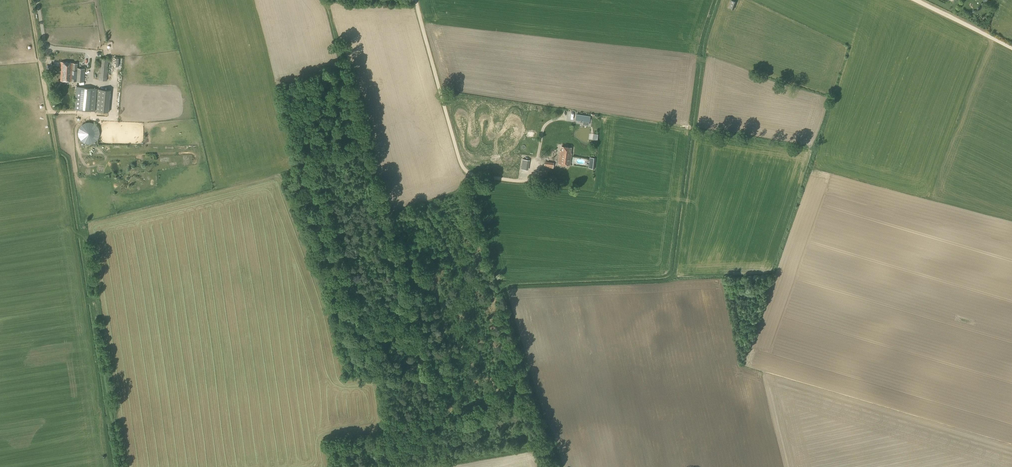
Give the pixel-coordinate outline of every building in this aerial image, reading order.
[(107,81),(109,59),(100,59),(98,80),(107,81)] [(60,62),(60,69),(61,69),(60,80),(72,81),(84,82),(85,68),(77,68),(78,63),(73,63),(73,62),(60,62)] [(95,111),(97,88),(76,86),(74,109),(95,111)] [(576,114),(575,119),(583,120),(583,124),(588,125),(588,121),(589,121),(590,116),(576,114)] [(87,143),(90,143),(95,141),(98,138),(99,135),(99,132),(98,128),(96,125),(93,123),(88,122),(83,124),(81,126),(78,131),(78,134),(81,139),(83,142),(87,143)] [(570,153),(571,147),(561,146),(561,151),(560,150),(558,163),(570,165),(572,153),(570,153)] [(528,170),(529,160),(522,159),(521,169),(528,170)]
